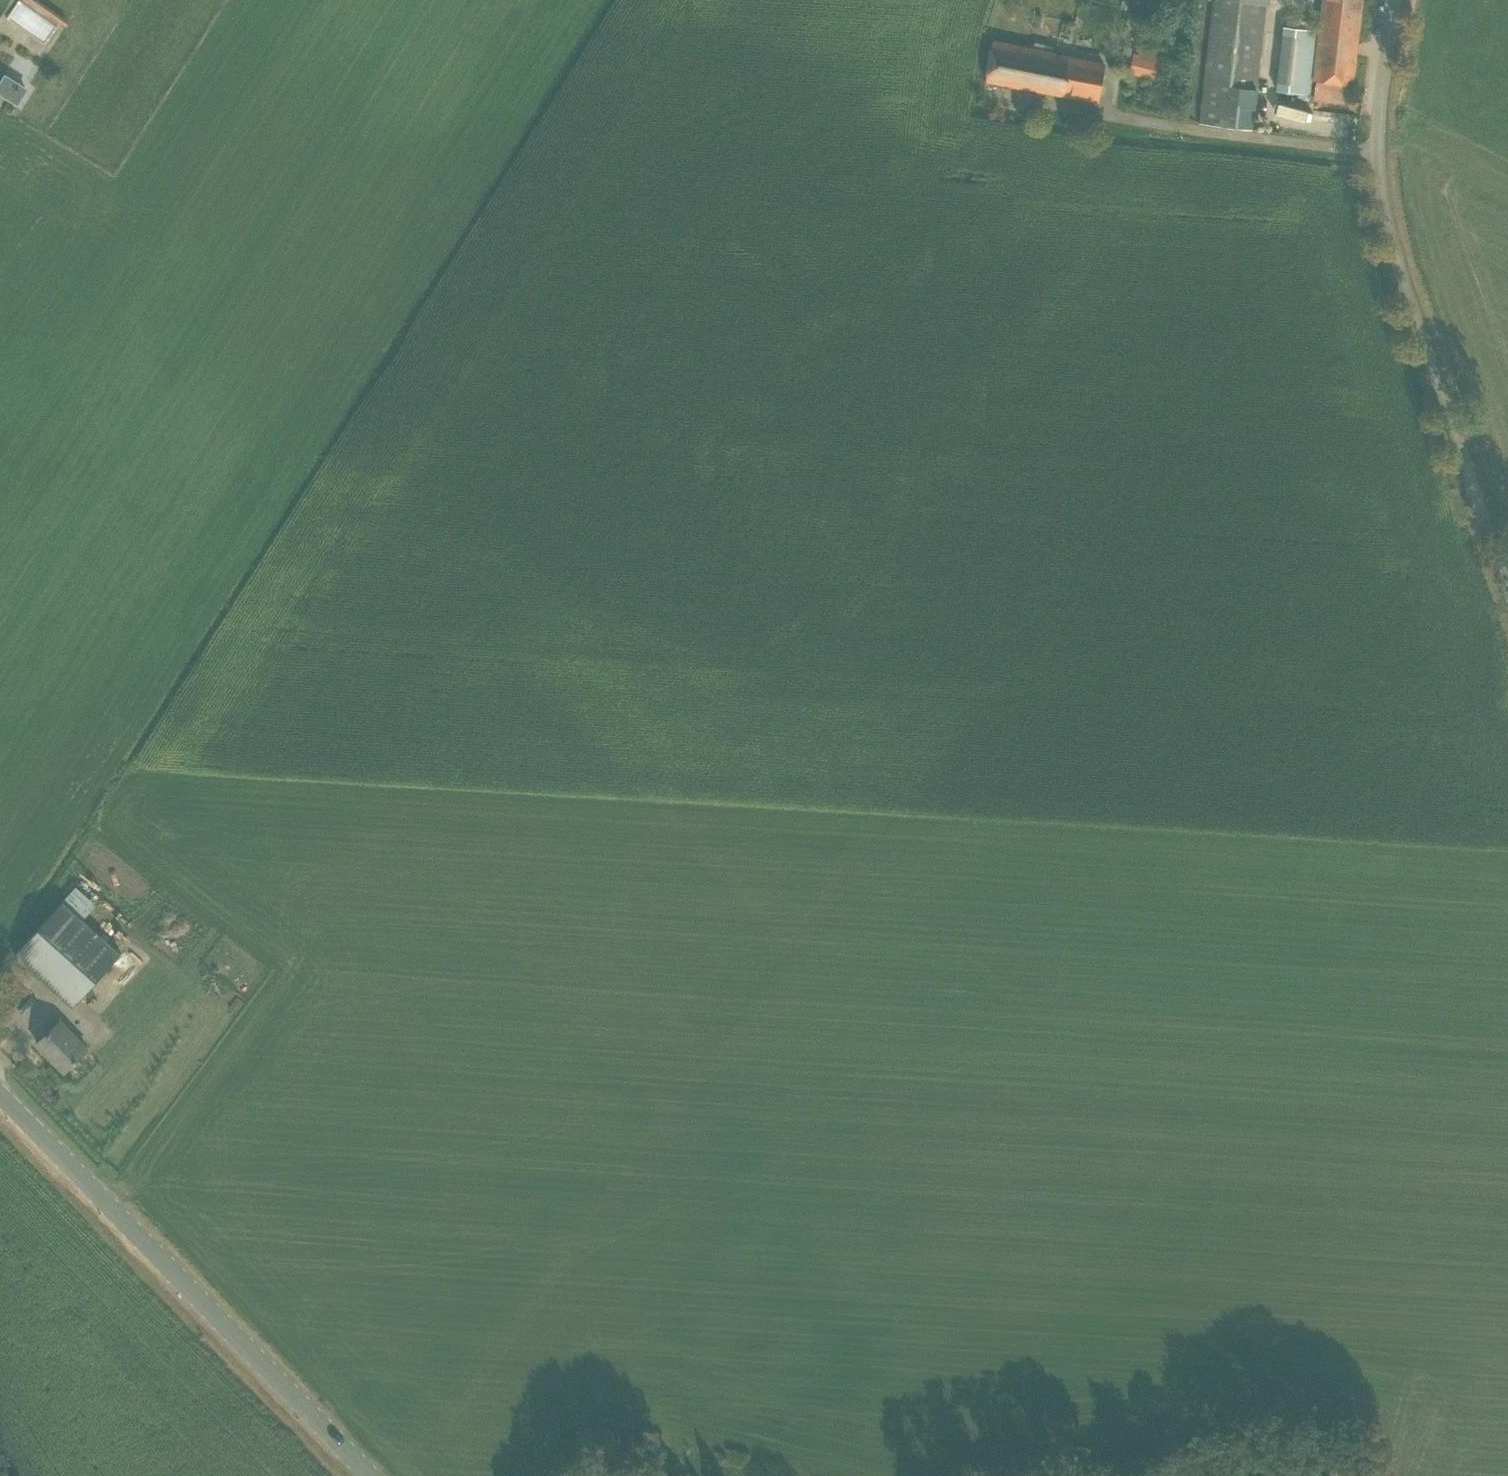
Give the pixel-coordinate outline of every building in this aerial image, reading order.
[(1252,128),(1266,0),(1214,0),(1200,123),(1252,128)] [(1316,76),(1314,95),(1345,99),(1347,81),(1351,82),(1360,0),(1323,0),(1316,76)] [(1129,12),(1126,26),(1138,29),(1141,14),(1129,12)] [(1283,26),(1276,90),(1309,94),(1316,30),(1283,26)] [(986,79),(1098,100),(1102,81),(1102,65),(993,43),(990,60),(986,79)] [(1124,47),(1122,59),(1130,61),(1132,49),(1124,47)] [(1135,50),(1129,73),(1155,79),(1160,55),(1135,50)] [(88,915),(100,904),(81,885),(70,897),(88,915)] [(63,900),(15,954),(73,1005),(121,951),(63,900)] [(60,1019),(51,1028),(37,1041),(65,1071),(88,1048),(60,1019)] [(1092,1089),(1116,1089),(1116,1080),(1092,1080),(1092,1089)] [(606,1449),(601,1457),(611,1465),(617,1456),(606,1449)]
